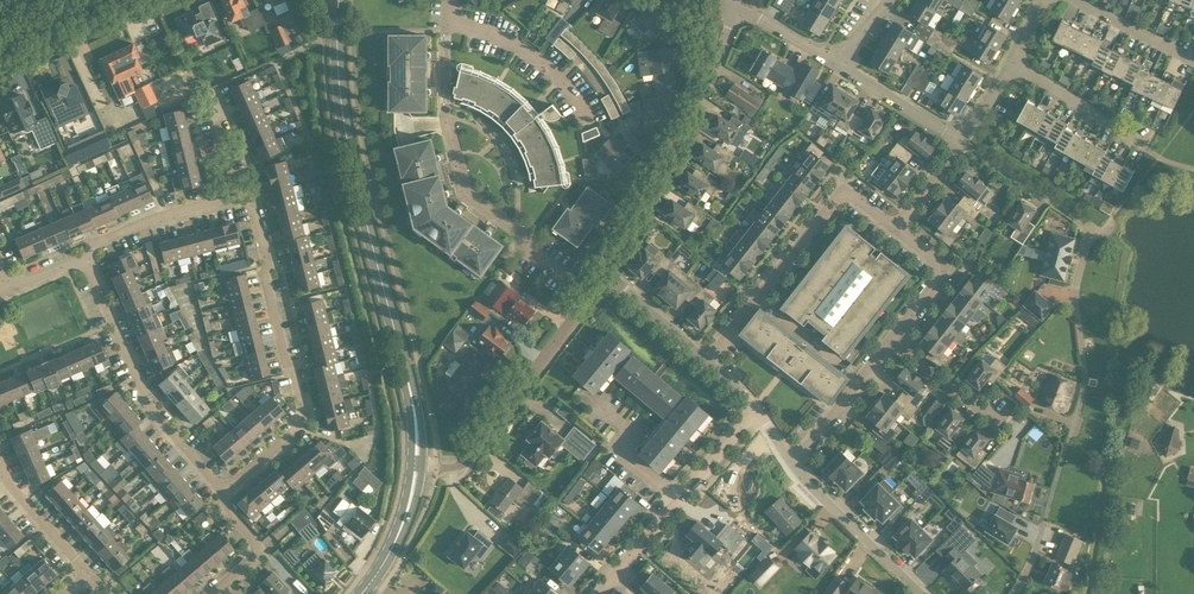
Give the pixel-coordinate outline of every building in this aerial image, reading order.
[(265,26),(258,9),(246,14),(240,0),(219,0),(229,23),(238,19),(241,27),(244,26),(247,33),(265,26)] [(271,8),(283,3),(282,0),(267,0),(271,8)] [(571,4),(574,0),(561,0),(556,8),(565,13),(570,4),(571,4)] [(602,4),(599,5),(597,9),(598,12),(597,14),(605,18),(598,31),(612,38),(620,24),(613,20),(623,1),(621,0),(605,0),(602,4)] [(780,9),(786,0),(775,0),(772,5),(780,9)] [(780,9),(787,14),(794,2),(792,0),(786,0),(780,9)] [(809,11),(827,22),(835,9),(820,0),(807,0),(803,7),(809,11)] [(835,9),(841,0),(820,0),(835,9)] [(917,1),(935,13),(940,5),(945,7),(947,2),(959,10),(964,3),(959,0),(917,0),(917,1)] [(964,3),(975,10),(979,3),(975,0),(965,0),(964,3)] [(1003,0),(996,0),(990,10),(1008,22),(1017,8),(1003,0)] [(1017,8),(1022,0),(1003,0),(1017,8)] [(1193,0),(1181,0),(1179,4),(1190,8),(1193,0)] [(935,13),(917,1),(909,15),(927,26),(935,13)] [(650,2),(631,23),(645,35),(650,30),(652,32),(666,16),(650,2)] [(191,14),(176,20),(184,40),(193,36),(194,38),(196,37),(200,47),(219,39),(212,22),(208,24),(206,20),(213,17),(207,3),(198,7),(196,10),(197,11),(199,16),(193,18),(191,14)] [(964,3),(959,10),(971,17),(975,10),(964,3)] [(1125,16),(1135,20),(1138,12),(1128,8),(1125,16)] [(827,22),(809,11),(801,24),(819,36),(827,22)] [(1062,47),(1073,24),(1062,19),(1051,42),(1062,47)] [(886,36),(905,47),(911,51),(919,37),(895,23),(886,36)] [(1073,52),(1084,29),(1073,24),(1062,47),(1073,52)] [(1170,29),(1159,24),(1156,31),(1167,36),(1170,29)] [(277,49),(288,44),(281,26),(269,31),(277,49)] [(987,26),(979,39),(998,51),(1006,37),(987,26)] [(557,40),(561,35),(561,34),(553,27),(544,39),(547,41),(550,43),(552,45),(555,41),(557,39),(557,40)] [(587,48),(578,39),(565,29),(561,34),(561,35),(573,44),(582,53),(593,65),(600,74),(610,88),(616,99),(621,109),(627,106),(622,95),(616,85),(606,70),(599,61),(587,48)] [(934,29),(930,36),(942,43),(946,36),(934,29)] [(1082,57),(1093,34),(1084,29),(1073,52),(1071,56),(1080,61),(1082,57)] [(1093,62),(1102,43),(1104,39),(1093,34),(1082,57),(1093,62)] [(886,36),(878,49),(896,60),(905,47),(886,36)] [(925,43),(938,51),(942,43),(930,36),(925,43)] [(946,36),(942,43),(954,50),(958,44),(946,36)] [(426,111),(426,95),(435,95),(435,89),(426,89),(425,59),(435,59),(435,52),(425,52),(425,37),(390,37),(390,47),(392,47),(392,55),(390,55),(390,65),(392,65),(392,83),(390,83),(390,101),(392,101),(392,111),(426,111)] [(574,55),(566,46),(557,40),(557,39),(555,41),(552,45),(561,52),(569,60),(574,55)] [(998,51),(979,39),(971,53),(990,64),(998,51)] [(942,43),(938,51),(949,58),(954,50),(942,43)] [(1102,71),(1113,48),(1102,43),(1093,62),(1091,65),(1102,71)] [(131,45),(98,60),(117,100),(128,95),(125,88),(128,87),(124,78),(140,71),(134,59),(137,58),(131,45)] [(1112,75),(1123,53),(1113,48),(1102,71),(1112,75)] [(896,60),(878,49),(870,62),(888,73),(896,60)] [(664,50),(638,53),(640,67),(654,65),(655,73),(654,73),(660,119),(673,118),(671,104),(677,103),(673,72),(669,71),(668,63),(679,62),(678,52),(664,54),(664,50)] [(765,77),(782,87),(792,69),(776,59),(762,51),(750,71),(764,80),(765,77)] [(1112,75),(1122,80),(1133,58),(1123,53),(1112,75)] [(1132,85),(1142,67),(1144,63),(1133,58),(1122,80),(1132,85)] [(792,69),(782,87),(789,91),(788,92),(791,93),(790,95),(791,98),(795,100),(799,100),(800,98),(802,100),(802,99),(810,103),(820,86),(813,81),(818,72),(805,64),(799,73),(792,69)] [(917,65),(913,70),(921,75),(924,69),(917,65)] [(955,78),(974,89),(982,76),(963,65),(955,78)] [(1141,95),(1152,72),(1142,67),(1132,85),(1130,90),(1141,95)] [(505,125),(513,134),(518,141),(520,140),(523,146),(526,152),(525,152),(528,159),(530,167),(532,166),(534,173),(535,179),(533,179),(535,188),(539,187),(545,191),(549,186),(564,184),(561,166),(555,148),(547,132),(536,116),(525,104),(510,92),(495,82),(478,75),(460,69),(454,98),(462,100),(463,98),(470,100),(475,103),(474,105),(481,108),(488,112),(489,110),(494,114),(500,118),(498,119),(505,125)] [(921,75),(913,70),(906,82),(913,87),(921,75)] [(1151,100),(1165,71),(1165,70),(1162,76),(1152,72),(1141,95),(1151,100)] [(927,71),(923,77),(930,81),(934,75),(927,71)] [(1165,71),(1151,100),(1162,105),(1176,76),(1165,71)] [(178,73),(161,80),(171,102),(188,94),(178,73)] [(1176,76),(1162,105),(1172,110),(1183,87),(1186,81),(1176,76)] [(930,81),(923,77),(916,89),(923,93),(930,81)] [(59,84),(58,81),(57,78),(40,86),(54,117),(53,118),(55,122),(56,122),(58,125),(72,119),(73,119),(86,113),(74,85),(72,86),(69,88),(68,89),(67,89),(68,87),(66,84),(66,82),(63,83),(60,84),(60,86),(59,85),(59,84)] [(955,78),(947,91),(966,102),(974,89),(955,78)] [(229,89),(234,101),(254,92),(248,80),(229,89)] [(149,84),(134,90),(141,109),(143,108),(147,119),(162,112),(157,101),(149,84)] [(744,110),(752,116),(762,101),(754,96),(752,98),(733,85),(726,96),(745,109),(744,110)] [(828,122),(833,114),(847,91),(838,86),(836,88),(833,86),(824,101),(817,97),(809,110),(821,117),(828,122)] [(1086,99),(1090,93),(1083,89),(1080,87),(1080,88),(1077,93),(1086,99)] [(856,97),(847,91),(833,114),(828,122),(829,122),(827,124),(834,128),(835,126),(848,133),(856,120),(849,116),(858,102),(854,99),(856,97)] [(966,102),(947,91),(939,105),(958,116),(966,102)] [(259,104),(254,92),(234,101),(240,113),(259,104)] [(1093,93),(1092,94),(1089,100),(1098,105),(1101,100),(1101,98),(1093,93)] [(40,149),(57,142),(53,133),(46,117),(34,123),(22,95),(0,105),(1,106),(0,107),(7,122),(8,122),(13,133),(30,125),(40,149)] [(606,109),(611,119),(617,116),(612,105),(606,95),(600,99),(606,109)] [(1026,128),(1039,106),(1028,100),(1016,122),(1026,128)] [(245,124),(264,116),(259,104),(240,113),(245,124)] [(561,116),(552,105),(540,114),(543,117),(547,120),(552,121),(557,119),(561,116)] [(1026,128),(1036,133),(1049,111),(1039,106),(1026,128)] [(863,124),(856,120),(848,133),(860,141),(864,134),(872,138),(885,118),(882,116),(884,114),(875,109),(874,111),(871,110),(863,124)] [(166,128),(185,123),(182,110),(163,115),(166,128)] [(1049,111),(1036,133),(1046,139),(1059,117),(1049,111)] [(250,136),(269,128),(264,116),(245,124),(250,136)] [(742,139),(749,127),(736,118),(732,125),(718,116),(716,118),(714,116),(708,125),(711,126),(709,129),(729,142),(734,134),(742,139)] [(1057,144),(1067,127),(1069,122),(1059,117),(1046,139),(1057,144)] [(166,128),(169,140),(188,135),(185,123),(166,128)] [(1067,127),(1057,144),(1054,149),(1064,154),(1076,132),(1067,127)] [(274,139),(269,128),(250,136),(255,148),(274,139)] [(129,138),(136,135),(134,130),(127,133),(129,138)] [(1064,154),(1074,160),(1087,138),(1076,132),(1064,154)] [(894,146),(907,156),(912,149),(925,160),(927,158),(929,159),(935,151),(933,150),(935,147),(927,142),(928,140),(921,135),(920,136),(916,133),(910,140),(903,135),(894,146)] [(129,138),(134,150),(142,147),(136,135),(129,138)] [(164,141),(167,154),(191,148),(188,135),(169,140),(164,141)] [(821,135),(817,142),(824,147),(829,140),(821,135)] [(261,160),(280,152),(286,149),(280,137),(274,139),(255,148),(261,160)] [(612,137),(596,152),(615,172),(629,159),(617,146),(619,144),(612,137)] [(1087,138),(1074,160),(1084,165),(1097,143),(1087,138)] [(413,219),(423,233),(437,243),(438,241),(445,246),(443,248),(452,254),(453,252),(460,257),(458,259),(466,264),(468,262),(474,267),(473,269),(481,275),(502,246),(489,237),(494,230),(489,226),(484,233),(459,216),(465,208),(459,204),(454,212),(447,207),(445,198),(453,196),(452,189),(443,191),(436,162),(445,160),(443,154),(434,156),(430,141),(398,149),(400,158),(398,159),(403,177),(405,176),(407,184),(405,185),(407,195),(409,194),(411,202),(409,202),(413,219)] [(69,165),(97,153),(94,146),(83,151),(79,143),(68,148),(67,146),(68,148),(63,150),(69,165)] [(121,160),(133,154),(129,143),(116,148),(121,160)] [(801,164),(819,178),(823,173),(828,166),(819,159),(823,153),(811,143),(802,154),(806,157),(801,164)] [(1095,171),(1105,153),(1107,149),(1097,143),(1084,165),(1095,171)] [(727,167),(734,156),(718,145),(713,151),(703,144),(701,146),(699,145),(693,154),(696,155),(694,157),(714,170),(713,172),(722,178),(729,168),(727,167)] [(892,162),(887,169),(908,185),(913,180),(910,179),(915,172),(902,162),(907,156),(894,146),(886,157),(892,162)] [(134,150),(140,162),(147,159),(142,147),(134,150)] [(167,154),(170,166),(194,160),(191,148),(167,154)] [(1105,153),(1095,171),(1092,175),(1102,181),(1115,159),(1105,153)] [(592,157),(582,159),(586,181),(595,179),(592,157)] [(140,162),(145,174),(152,171),(147,159),(140,162)] [(1102,181),(1112,186),(1125,164),(1115,159),(1102,181)] [(170,166),(173,178),(173,179),(197,173),(194,160),(170,166)] [(265,166),(268,179),(288,174),(285,161),(265,166)] [(788,164),(785,169),(810,189),(815,183),(819,178),(801,164),(796,170),(788,164)] [(1125,164),(1112,186),(1122,192),(1135,170),(1125,164)] [(805,195),(810,189),(785,169),(781,174),(789,180),(783,186),(802,201),(806,196),(805,195)] [(904,191),(908,185),(887,169),(882,175),(875,170),(867,181),(879,191),(884,185),(897,195),(902,189),(904,191)] [(157,182),(154,176),(152,171),(145,174),(147,180),(150,185),(157,182)] [(965,201),(979,213),(989,220),(994,213),(985,205),(988,201),(982,196),(988,189),(981,184),(982,182),(975,177),(974,178),(967,172),(965,175),(963,173),(956,181),(959,183),(957,185),(970,195),(965,201)] [(172,178),(175,192),(200,185),(197,173),(173,179),(173,178),(172,178)] [(712,196),(720,184),(706,175),(702,182),(688,173),(686,175),(684,173),(678,182),(681,184),(679,186),(699,199),(705,191),(712,196)] [(268,179),(271,191),(291,186),(288,174),(268,179)] [(20,179),(23,186),(32,182),(29,175),(20,179)] [(0,187),(0,197),(23,186),(20,179),(19,178),(0,187)] [(130,181),(118,186),(128,211),(140,206),(132,187),(130,181)] [(132,187),(140,206),(152,201),(144,182),(132,187)] [(159,187),(157,182),(150,185),(155,197),(163,195),(161,186),(159,187)] [(128,211),(118,186),(117,185),(105,190),(106,192),(116,216),(128,211)] [(271,191),(274,204),(294,199),(291,186),(271,191)] [(771,187),(767,192),(792,212),(797,205),(798,206),(802,201),(783,186),(778,193),(771,187)] [(611,205),(587,188),(574,208),(576,209),(573,213),(568,210),(555,227),(563,233),(562,234),(577,246),(591,226),(589,225),(592,221),(597,224),(602,218),(600,216),(604,211),(606,212),(611,205)] [(93,197),(96,204),(105,223),(117,217),(116,216),(106,192),(93,197)] [(788,218),(792,212),(767,192),(763,196),(771,202),(766,209),(784,223),(788,218)] [(10,197),(0,201),(0,209),(13,203),(10,197)] [(940,202),(936,207),(957,224),(962,217),(971,224),(979,213),(965,201),(960,208),(947,197),(942,204),(940,202)] [(274,204),(277,217),(298,212),(294,199),(274,204)] [(699,226),(706,214),(691,204),(687,211),(673,201),(671,204),(669,202),(663,211),(666,212),(664,215),(687,229),(692,222),(699,226)] [(1026,225),(1035,211),(1033,210),(1034,207),(1025,202),(1024,204),(1022,203),(1009,223),(1016,228),(1010,237),(1022,245),(1032,230),(1026,225)] [(93,228),(105,223),(96,204),(85,209),(93,228)] [(952,230),(957,224),(936,207),(932,212),(934,214),(929,220),(942,231),(937,237),(950,247),(958,235),(952,230)] [(61,219),(70,238),(81,233),(73,214),(71,210),(68,208),(62,210),(61,214),(63,218),(61,219)] [(85,209),(73,214),(81,233),(93,228),(85,209)] [(753,209),(749,214),(775,234),(780,228),(784,223),(766,209),(761,215),(753,209)] [(277,217),(280,229),(301,224),(298,212),(277,217)] [(753,225),(748,231),(767,246),(771,241),(770,240),(775,234),(749,214),(746,219),(753,225)] [(61,219),(49,224),(58,243),(70,238),(61,219)] [(234,223),(221,227),(226,247),(239,243),(234,223)] [(26,234),(34,253),(46,248),(38,229),(36,224),(24,229),(26,234)] [(46,248),(58,243),(49,224),(38,229),(46,248)] [(304,237),(304,236),(301,224),(280,229),(284,242),(286,241),(304,237)] [(787,289),(782,295),(780,298),(791,305),(786,312),(804,326),(809,330),(813,324),(822,331),(817,336),(822,340),(840,355),(841,355),(851,363),(863,348),(856,343),(909,275),(898,266),(880,252),(876,259),(871,255),(876,249),(858,235),(846,226),(793,294),(787,289)] [(221,227),(208,230),(214,250),(226,247),(221,227)] [(208,230),(196,233),(201,253),(214,250),(208,230)] [(736,232),(732,237),(757,256),(762,250),(763,251),(767,246),(748,231),(743,238),(736,232)] [(196,233),(183,236),(189,256),(201,253),(196,233)] [(22,259),(34,253),(26,234),(14,240),(22,259)] [(1074,240),(1051,234),(1040,275),(1063,281),(1068,264),(1069,265),(1071,257),(1070,256),(1074,240)] [(286,241),(289,254),(309,249),(306,235),(304,236),(304,237),(286,241)] [(183,236),(171,240),(176,260),(189,256),(183,236)] [(736,247),(731,254),(749,268),(753,263),(752,263),(757,256),(732,237),(728,241),(736,247)] [(176,260),(171,240),(158,243),(164,263),(176,260)] [(658,271),(669,259),(658,250),(657,251),(650,245),(641,255),(639,253),(634,260),(636,262),(630,269),(632,270),(630,272),(637,279),(639,277),(641,279),(652,266),(658,271)] [(1027,246),(1022,245),(1017,253),(1025,256),(1027,246)] [(309,249),(289,254),(292,266),(312,261),(309,249)] [(108,265),(113,277),(129,270),(130,270),(137,267),(132,254),(108,265)] [(745,273),(749,268),(731,254),(725,260),(719,256),(711,267),(725,278),(730,272),(739,279),(744,273),(745,273)] [(686,274),(669,259),(658,271),(664,276),(653,289),(656,292),(655,294),(663,301),(686,274)] [(292,266),(295,279),(316,274),(312,261),(292,266)] [(132,277),(130,270),(129,270),(113,277),(111,278),(116,290),(135,282),(140,279),(138,274),(132,277)] [(226,292),(246,286),(243,274),(222,279),(226,292)] [(319,286),(316,274),(295,279),(298,291),(319,286)] [(703,289),(686,274),(663,301),(671,308),(673,306),(676,308),(687,296),(693,301),(703,289)] [(968,282),(964,287),(983,301),(988,295),(994,299),(1003,288),(988,277),(983,283),(974,276),(969,282),(968,282)] [(534,312),(526,306),(527,304),(515,294),(516,293),(501,281),(485,301),(500,313),(501,312),(514,322),(516,320),(523,326),(534,312)] [(116,290),(121,302),(140,293),(135,282),(116,290)] [(249,299),(246,286),(226,292),(229,304),(249,299)] [(163,289),(166,296),(171,293),(168,287),(163,289)] [(978,308),(983,301),(964,287),(960,292),(961,293),(956,299),(981,319),(985,314),(978,308)] [(714,298),(703,289),(693,301),(699,306),(688,319),(690,320),(688,323),(696,329),(697,327),(699,329),(706,322),(708,324),(714,317),(711,315),(715,311),(708,305),(714,298)] [(121,302),(126,313),(150,303),(145,291),(140,293),(121,302)] [(1053,307),(1034,292),(1023,305),(1041,320),(1053,307)] [(171,293),(166,296),(170,302),(175,300),(171,293)] [(252,312),(249,299),(229,304),(232,317),(252,312)] [(304,316),(324,311),(321,299),(301,304),(304,316)] [(951,304),(947,309),(965,324),(970,317),(978,323),(981,319),(956,299),(951,305),(951,304)] [(482,322),(489,313),(475,302),(468,311),(482,322)] [(126,313),(132,325),(156,315),(150,303),(126,313)] [(767,315),(760,309),(740,334),(748,341),(750,338),(762,347),(760,350),(767,356),(766,357),(774,363),(776,360),(795,375),(793,378),(801,384),(802,383),(809,388),(811,386),(823,395),(820,398),(829,404),(849,379),(842,374),(840,376),(764,318),(767,315)] [(960,330),(965,324),(947,309),(943,314),(943,315),(938,321),(964,341),(967,336),(960,330)] [(175,312),(178,319),(183,316),(180,310),(175,312)] [(304,316),(307,329),(327,324),(324,311),(304,316)] [(235,329),(255,324),(252,312),(232,317),(235,329)] [(132,325),(137,337),(155,329),(161,326),(156,315),(132,325)] [(183,316),(178,319),(182,325),(187,322),(183,316)] [(933,327),(929,332),(947,346),(952,340),(960,346),(964,341),(938,321),(934,327),(933,327)] [(259,337),(255,324),(235,329),(239,342),(259,337)] [(330,336),(327,324),(307,329),(310,341),(330,336)] [(506,348),(509,345),(500,338),(503,335),(495,329),(493,331),(488,328),(484,333),(483,332),(478,339),(479,340),(477,342),(485,348),(483,351),(493,358),(496,354),(499,357),(502,354),(503,355),(507,349),(506,348)] [(137,337),(142,349),(160,340),(155,329),(137,337)] [(187,335),(191,341),(195,339),(192,332),(187,335)] [(942,353),(947,346),(929,332),(925,337),(926,337),(920,344),(930,352),(925,357),(939,369),(948,357),(942,353)] [(455,353),(463,342),(452,334),(443,345),(455,353)] [(594,393),(624,356),(630,350),(610,334),(574,377),(594,393)] [(310,341),(313,354),(333,349),(330,336),(310,341)] [(262,349),(259,337),(239,342),(242,354),(262,349)] [(195,339),(191,341),(194,348),(199,345),(195,339)] [(85,346),(93,365),(100,362),(103,368),(111,365),(108,358),(105,359),(97,340),(85,346)] [(142,349),(147,360),(166,352),(172,350),(170,345),(164,348),(160,340),(142,349)] [(85,346),(73,351),(81,370),(93,365),(85,346)] [(265,362),(262,349),(242,354),(245,367),(265,362)] [(313,354),(316,366),(332,363),(337,362),(333,349),(313,354)] [(172,350),(166,352),(147,360),(153,373),(177,362),(172,350)] [(195,353),(202,363),(207,360),(201,350),(195,353)] [(483,368),(482,366),(487,360),(473,350),(448,383),(461,393),(466,385),(469,387),(483,368)] [(69,375),(81,370),(73,351),(61,356),(69,375)] [(40,364),(26,371),(34,390),(45,385),(46,388),(60,383),(58,380),(69,375),(61,356),(46,362),(46,361),(40,363),(40,364)] [(996,381),(1007,367),(996,358),(989,367),(982,361),(967,380),(969,381),(967,384),(975,390),(977,388),(979,389),(989,376),(996,381)] [(207,360),(202,363),(209,375),(214,371),(207,360)] [(677,400),(629,361),(616,377),(664,416),(677,400)] [(268,374),(265,362),(245,367),(248,380),(268,374)] [(335,375),(332,363),(316,366),(312,368),(315,380),(335,375)] [(216,368),(220,374),(225,371),(221,365),(216,368)] [(157,385),(166,395),(188,376),(179,366),(174,370),(157,385)] [(903,398),(915,408),(924,397),(917,391),(923,384),(918,380),(919,379),(913,374),(911,375),(904,369),(903,371),(900,369),(894,378),(896,379),(894,381),(908,392),(903,398)] [(26,371),(14,376),(22,395),(34,390),(26,371)] [(229,378),(225,371),(220,374),(224,380),(229,378)] [(192,380),(188,375),(188,376),(166,395),(174,404),(191,389),(187,385),(192,380)] [(315,380),(318,393),(338,388),(335,375),(315,380)] [(1039,404),(1063,414),(1074,384),(1050,375),(1039,404)] [(10,400),(22,395),(14,376),(2,381),(10,400)] [(212,381),(215,386),(221,382),(218,377),(212,381)] [(10,400),(2,381),(0,382),(0,405),(10,400)] [(221,382),(215,386),(218,390),(224,387),(221,382)] [(110,383),(102,387),(105,392),(112,389),(110,383)] [(249,394),(247,386),(243,387),(240,390),(245,395),(246,394),(249,394)] [(97,396),(105,392),(102,387),(95,390),(97,396)] [(342,400),(338,388),(318,393),(321,406),(342,400)] [(174,404),(183,414),(200,399),(191,389),(174,404)] [(1027,407),(1033,400),(1021,389),(1014,397),(1027,407)] [(102,420),(107,415),(123,402),(114,392),(106,399),(104,396),(87,403),(102,420)] [(948,398),(942,393),(925,415),(931,420),(948,398)] [(86,394),(79,397),(82,402),(88,400),(86,394)] [(878,398),(873,404),(894,420),(900,414),(908,420),(917,409),(915,408),(903,398),(898,404),(885,394),(880,400),(878,398)] [(270,396),(260,405),(262,407),(273,421),(283,412),(270,396)] [(75,405),(82,402),(79,397),(73,400),(75,405)] [(687,398),(684,402),(640,455),(660,471),(707,414),(687,398)] [(208,409),(200,399),(183,414),(192,424),(208,409)] [(228,400),(224,403),(229,409),(233,406),(228,400)] [(321,406),(324,418),(345,413),(342,400),(321,406)] [(107,415),(115,425),(131,411),(123,402),(107,415)] [(229,409),(224,403),(220,407),(225,412),(229,409)] [(889,427),(894,420),(873,404),(869,409),(872,411),(867,417),(880,427),(875,434),(887,443),(896,432),(889,427)] [(264,429),(273,421),(262,407),(260,405),(250,413),(264,429)] [(49,407),(43,410),(45,415),(52,413),(49,407)] [(953,433),(963,419),(961,418),(963,415),(955,409),(953,411),(951,410),(936,428),(943,434),(937,443),(948,452),(959,437),(953,433)] [(38,418),(45,415),(43,410),(36,413),(38,418)] [(140,421),(131,411),(115,425),(124,435),(135,425),(140,421)] [(250,413),(240,422),(254,437),(264,429),(250,413)] [(348,426),(345,413),(324,418),(328,431),(348,426)] [(26,417),(19,420),(21,426),(29,422),(26,417)] [(209,417),(205,420),(210,426),(214,422),(209,417)] [(14,429),(21,426),(19,420),(11,423),(14,429)] [(62,422),(65,429),(70,426),(67,420),(62,422)] [(210,426),(205,420),(201,423),(206,429),(210,426)] [(244,446),(254,437),(240,422),(231,430),(244,446)] [(581,462),(595,445),(573,427),(562,440),(541,423),(527,440),(531,444),(521,455),(526,459),(523,463),(531,469),(534,465),(535,466),(545,455),(549,458),(560,445),(581,462)] [(10,438),(15,450),(33,442),(51,434),(46,425),(32,431),(31,429),(10,438)] [(135,425),(124,435),(119,438),(119,439),(115,443),(123,452),(128,448),(144,435),(135,425)] [(70,426),(65,429),(69,435),(74,432),(70,426)] [(1178,430),(1170,427),(1157,444),(1165,458),(1180,450),(1178,430)] [(978,452),(988,439),(986,437),(988,435),(980,429),(978,431),(976,429),(956,455),(975,469),(984,457),(978,452)] [(231,430),(221,438),(235,454),(244,446),(231,430)] [(75,435),(78,439),(85,435),(82,431),(75,435)] [(87,440),(85,435),(78,439),(81,443),(87,440)] [(128,448),(136,458),(152,444),(144,435),(128,448)] [(880,451),(885,444),(873,435),(868,442),(880,451)] [(225,463),(235,454),(221,438),(211,447),(225,463)] [(319,441),(309,449),(322,465),(324,464),(329,470),(347,455),(339,446),(330,443),(324,447),(319,441)] [(39,454),(33,442),(15,450),(20,462),(39,454)] [(160,454),(152,444),(136,458),(131,463),(134,466),(139,462),(145,468),(160,454)] [(885,444),(880,451),(883,454),(878,459),(884,465),(896,453),(885,444)] [(309,449),(299,458),(313,473),(322,465),(309,449)] [(834,481),(835,480),(852,463),(841,453),(839,455),(838,454),(829,463),(830,465),(823,471),(834,481)] [(896,453),(884,465),(890,471),(903,458),(896,453)] [(20,462),(25,474),(44,466),(39,454),(20,462)] [(145,468),(153,477),(169,464),(160,454),(145,468)] [(86,461),(90,465),(95,460),(92,456),(86,461)] [(299,458),(289,466),(303,482),(313,473),(299,458)] [(597,472),(602,466),(595,459),(590,465),(597,472)] [(99,463),(95,460),(90,465),(98,474),(104,469),(99,463)] [(862,473),(852,463),(835,480),(845,490),(851,485),(852,486),(858,480),(857,479),(862,473)] [(169,464),(153,477),(148,482),(156,492),(177,473),(169,464)] [(49,478),(44,466),(25,474),(31,486),(49,478)] [(289,466),(280,474),(288,485),(293,490),(303,482),(289,466)] [(82,472),(85,476),(91,470),(87,467),(82,472)] [(375,490),(381,482),(364,467),(357,474),(358,475),(352,482),(362,490),(368,484),(375,490)] [(781,528),(787,534),(801,521),(780,499),(777,501),(768,491),(763,476),(759,477),(757,468),(734,474),(743,508),(760,504),(766,511),(766,512),(776,523),(769,529),(774,534),(781,528)] [(989,491),(1029,503),(1034,484),(1012,477),(1014,473),(995,468),(989,491)] [(288,485),(280,474),(275,469),(265,478),(279,493),(288,485)] [(100,480),(91,470),(85,476),(94,485),(100,480)] [(336,479),(335,480),(339,483),(343,477),(342,477),(337,470),(332,475),(336,479)] [(177,473),(156,492),(165,501),(170,497),(186,483),(177,473)] [(103,480),(107,484),(113,479),(109,475),(103,480)] [(265,478),(256,486),(269,502),(279,493),(265,478)] [(113,479),(107,484),(116,493),(121,488),(113,479)] [(522,501),(531,507),(533,504),(540,510),(549,498),(528,482),(522,489),(509,479),(491,503),(492,504),(488,510),(501,522),(506,514),(504,512),(514,499),(520,504),(522,501)] [(579,479),(571,490),(577,495),(585,483),(579,479)] [(870,514),(889,494),(894,489),(883,479),(873,489),(872,488),(865,495),(866,496),(861,501),(867,507),(865,509),(870,514)] [(44,494),(53,504),(68,490),(60,480),(44,494)] [(94,485),(103,494),(108,489),(100,480),(94,485)] [(334,488),(339,483),(335,480),(331,485),(334,488)] [(912,493),(918,499),(929,488),(923,482),(912,493)] [(170,497),(178,506),(194,493),(186,483),(170,497)] [(616,486),(607,497),(629,515),(637,504),(632,500),(637,494),(624,484),(619,489),(616,486)] [(256,486),(246,494),(260,510),(269,502),(256,486)] [(130,497),(121,488),(116,493),(124,502),(130,497)] [(935,493),(929,488),(918,499),(924,505),(935,493)] [(117,498),(108,489),(103,494),(111,504),(117,498)] [(53,504),(62,514),(77,500),(68,490),(53,504)] [(577,495),(571,490),(562,501),(568,506),(577,495)] [(203,503),(194,493),(178,506),(187,516),(203,503)] [(260,510),(246,494),(236,503),(250,519),(260,510)] [(899,505),(889,494),(870,514),(875,519),(877,516),(882,522),(887,516),(889,518),(895,511),(894,510),(899,505)] [(323,495),(319,500),(323,503),(327,498),(323,495)] [(133,501),(130,497),(124,502),(128,506),(133,501)] [(607,497),(596,510),(617,528),(629,515),(607,497)] [(86,509),(77,500),(62,514),(70,523),(86,509)] [(318,509),(323,503),(319,500),(315,506),(318,509)] [(295,501),(284,510),(287,514),(298,504),(295,501)] [(373,522),(356,509),(350,504),(348,506),(341,501),(331,514),(345,524),(343,526),(342,531),(348,536),(350,536),(359,543),(364,536),(363,535),(373,522)] [(117,509),(120,513),(126,508),(122,504),(117,509)] [(87,510),(86,509),(70,523),(79,533),(94,519),(100,514),(92,505),(87,510)] [(129,512),(126,508),(120,513),(124,517),(129,512)] [(1009,542),(1011,543),(1014,537),(1013,536),(1017,528),(1010,524),(1015,516),(1000,508),(996,515),(995,515),(985,531),(989,533),(988,534),(994,538),(995,536),(1008,544),(1009,542)] [(333,518),(322,509),(314,518),(323,532),(333,518)] [(596,510),(584,524),(606,542),(617,528),(596,510)] [(138,517),(142,521),(147,516),(144,512),(138,517)] [(552,514),(547,520),(558,529),(563,523),(552,514)] [(946,527),(952,533),(963,521),(957,515),(946,527)] [(6,516),(0,520),(0,537),(14,526),(6,516)] [(151,520),(147,516),(142,521),(145,525),(151,520)] [(275,517),(265,527),(268,530),(279,521),(275,517)] [(103,528),(94,519),(79,533),(87,542),(103,528)] [(897,544),(902,549),(921,530),(911,519),(906,524),(904,523),(898,530),(899,531),(894,536),(900,541),(897,544)] [(554,535),(558,529),(547,520),(542,525),(554,535)] [(732,551),(739,542),(744,537),(729,525),(718,538),(708,530),(707,531),(704,529),(705,527),(697,521),(695,524),(694,523),(688,530),(689,531),(687,534),(693,540),(684,551),(689,556),(691,558),(697,562),(706,550),(712,555),(722,543),(732,550),(732,551)] [(319,533),(309,522),(298,532),(307,543),(319,533)] [(134,528),(138,532),(143,527),(140,523),(134,528)] [(107,524),(103,528),(87,542),(96,552),(111,538),(116,534),(107,524)] [(597,552),(606,542),(584,524),(587,527),(579,537),(597,552)] [(976,539),(961,524),(936,550),(950,564),(945,569),(966,589),(981,573),(961,554),(976,539)] [(14,526),(0,537),(0,540),(7,549),(22,536),(14,526)] [(147,530),(143,527),(138,532),(141,535),(147,530)] [(164,536),(157,529),(152,534),(159,541),(164,536)] [(932,540),(921,530),(902,549),(907,554),(910,551),(915,557),(920,551),(921,553),(928,546),(927,545),(932,540)] [(480,560),(493,543),(478,531),(473,537),(467,533),(460,542),(459,541),(455,546),(456,547),(449,556),(464,568),(474,555),(480,560)] [(207,532),(204,535),(223,558),(233,549),(219,533),(213,539),(207,532)] [(823,569),(823,568),(835,556),(832,553),(833,551),(826,544),(824,546),(811,533),(796,548),(801,552),(798,555),(810,566),(806,571),(814,579),(823,569)] [(1072,565),(1082,541),(1065,534),(1055,557),(1072,565)] [(205,545),(199,550),(213,566),(223,558),(204,535),(200,539),(205,545)] [(514,557),(522,546),(507,535),(499,546),(514,557)] [(28,538),(16,549),(21,554),(33,544),(28,538)] [(96,552),(104,561),(120,548),(124,544),(120,540),(116,544),(111,538),(96,552)] [(124,544),(120,548),(104,561),(113,571),(129,557),(124,552),(128,549),(124,544)] [(569,547),(559,558),(579,574),(581,572),(585,575),(592,567),(569,547)] [(21,554),(16,549),(13,552),(17,558),(21,554)] [(188,549),(184,552),(203,574),(213,566),(199,550),(193,555),(188,549)] [(527,550),(522,556),(530,562),(535,557),(527,550)] [(767,554),(763,551),(757,558),(761,561),(767,554)] [(186,562),(180,567),(193,583),(203,574),(184,552),(180,555),(186,562)] [(316,553),(302,565),(322,587),(329,580),(328,578),(334,573),(316,553)] [(530,562),(522,556),(517,562),(525,568),(530,562)] [(32,567),(46,583),(56,574),(42,558),(32,567)] [(569,586),(579,574),(559,558),(550,569),(569,586)] [(769,559),(752,576),(761,584),(777,567),(769,559)] [(1058,587),(1067,590),(1070,583),(1069,582),(1072,575),(1070,572),(1052,564),(1044,582),(1058,588),(1058,587)] [(184,591),(193,583),(180,567),(174,572),(168,566),(165,569),(184,591)] [(32,567),(22,575),(36,591),(46,583),(32,567)] [(169,593),(180,593),(184,591),(165,569),(155,577),(160,583),(169,593)] [(288,590),(272,572),(258,585),(266,593),(283,593),(288,590)] [(36,591),(22,575),(13,584),(22,593),(32,593),(36,591)] [(673,593),(652,575),(642,587),(651,593),(671,593),(673,593)] [(848,585),(836,576),(823,593),(842,593),(848,585)] [(3,592),(5,593),(22,593),(13,584),(9,579),(0,587),(0,588),(3,592)] [(857,580),(847,593),(877,593),(857,580)] [(531,592),(533,593),(556,593),(540,581),(531,592)] [(145,585),(153,593),(169,593),(160,583),(155,589),(149,582),(145,585)] [(509,593),(498,583),(493,589),(499,593),(508,593),(509,593)] [(145,585),(141,588),(146,593),(153,593),(145,585)]
